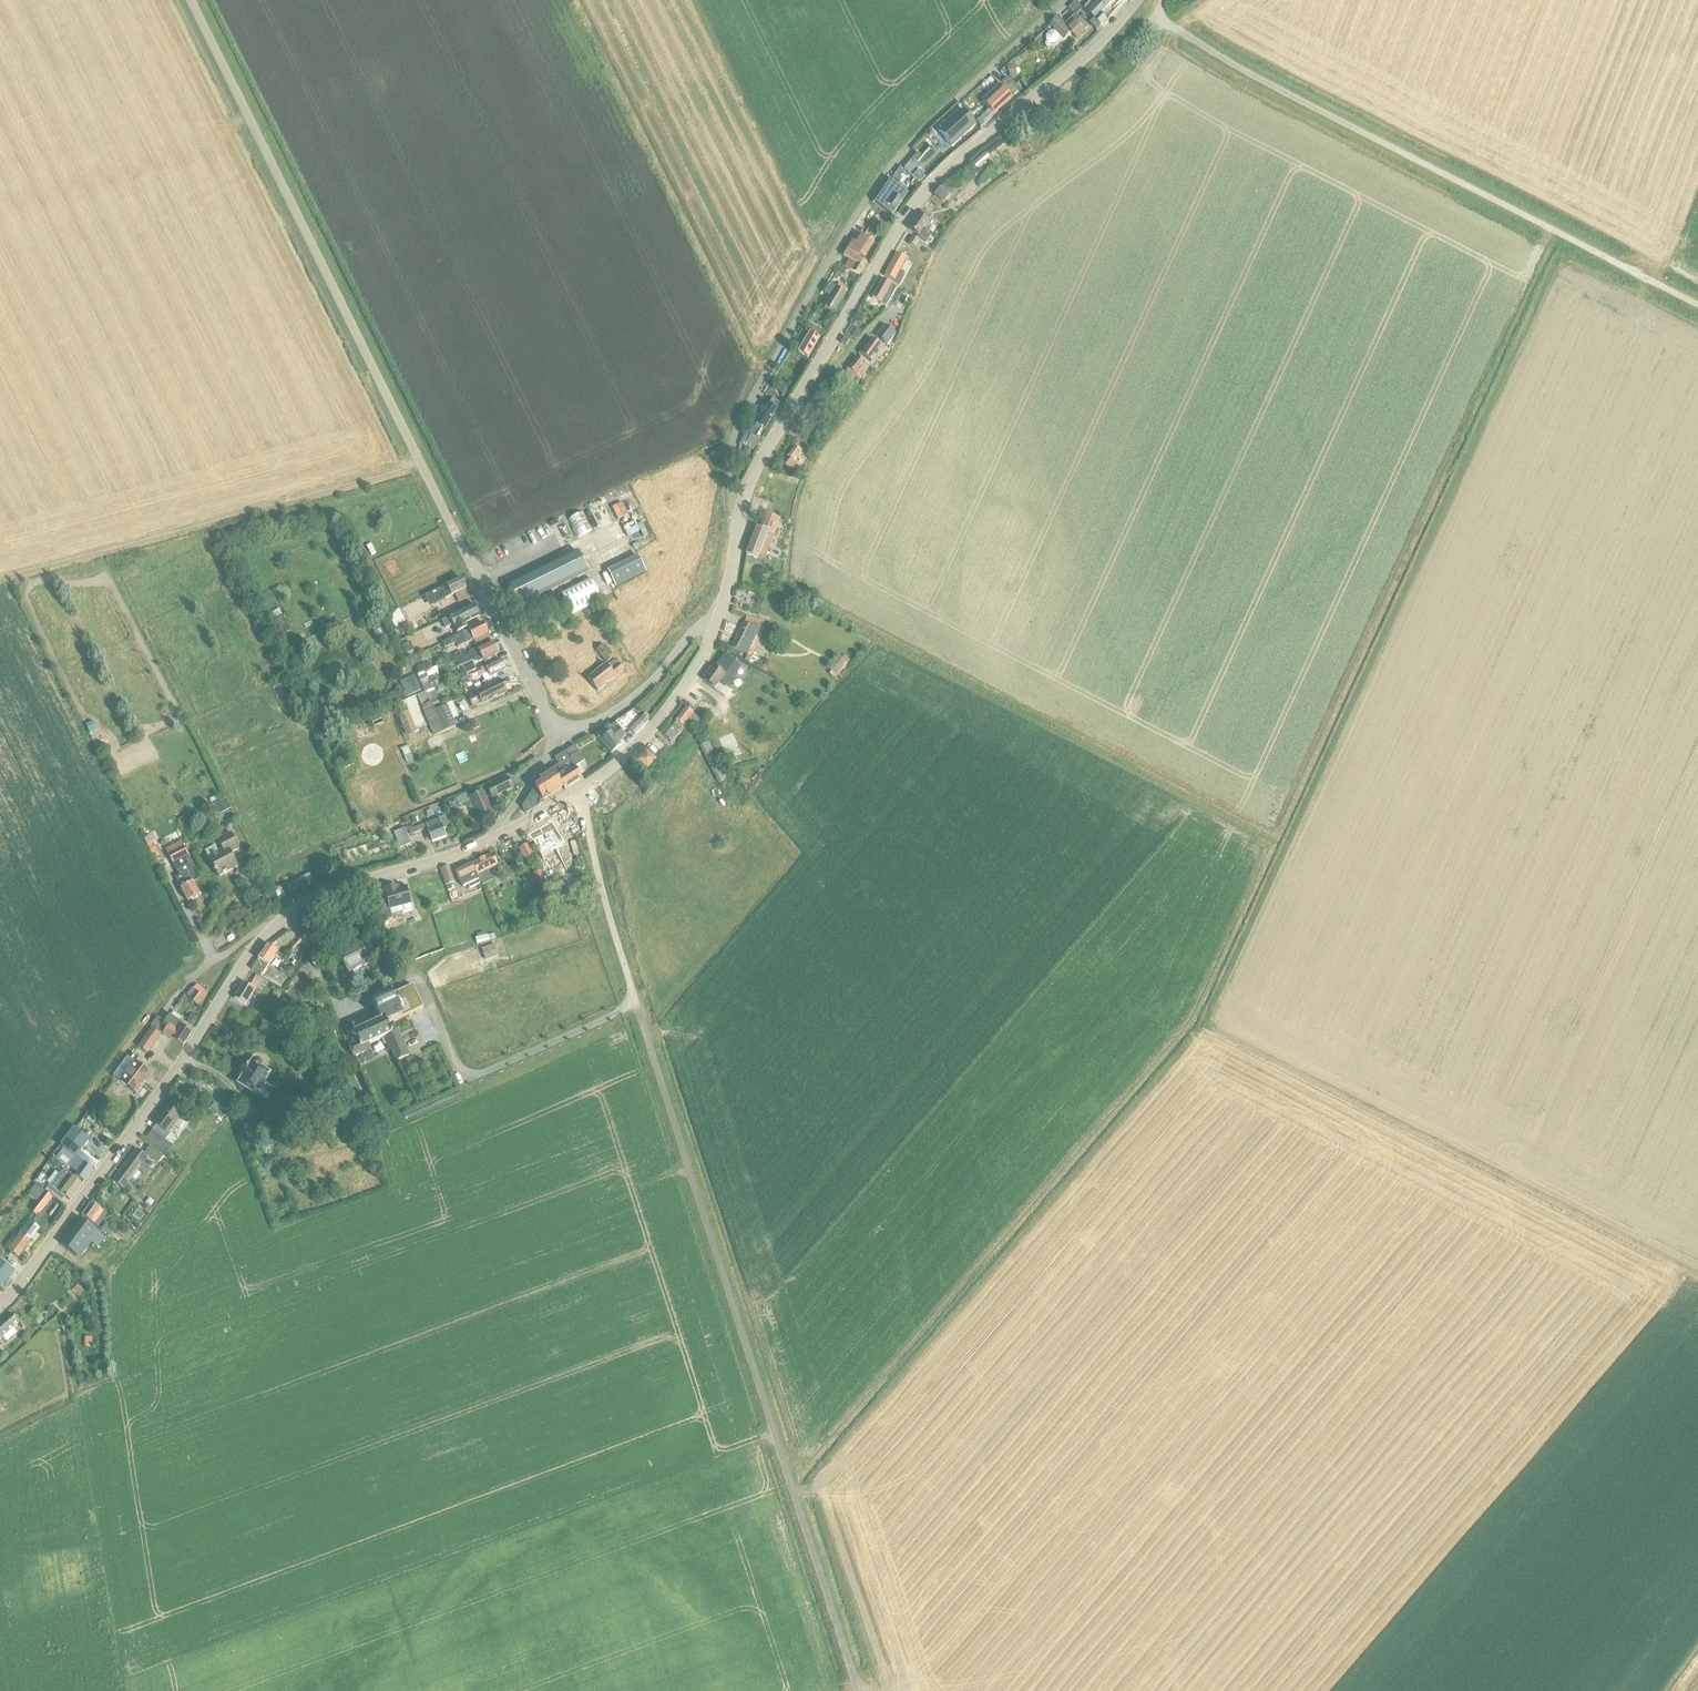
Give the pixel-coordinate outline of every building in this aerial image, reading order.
[(1071,5),(1078,13),(1090,0),(1076,0),(1071,5)] [(1088,12),(1094,19),(1094,20),(1090,24),(1097,30),(1107,20),(1102,14),(1106,9),(1115,0),(1094,0),(1091,3),(1094,6),(1088,12)] [(1077,39),(1089,27),(1076,14),(1065,25),(1058,19),(1051,26),(1065,40),(1072,33),(1077,39)] [(1013,76),(1020,74),(1017,62),(1010,64),(1013,76)] [(1006,78),(1002,83),(1013,96),(1018,92),(1006,78)] [(983,101),(994,114),(1011,98),(1002,87),(997,91),(996,90),(983,101)] [(963,110),(938,132),(952,147),(976,124),(963,110)] [(912,159),(904,168),(913,175),(920,167),(912,159)] [(891,180),(875,202),(892,215),(908,193),(891,180)] [(942,187),(934,195),(943,203),(944,202),(951,194),(942,187)] [(917,215),(908,229),(918,235),(917,236),(925,242),(930,245),(935,237),(931,234),(923,229),(931,218),(924,213),(921,217),(917,215)] [(860,232),(865,217),(860,216),(855,231),(860,232)] [(881,241),(884,235),(872,230),(869,236),(881,241)] [(849,259),(863,268),(866,262),(862,259),(873,242),(861,235),(855,243),(852,241),(843,255),(849,259)] [(895,255),(883,276),(893,281),(894,281),(898,283),(904,273),(899,270),(905,260),(905,259),(896,254),(895,255)] [(863,268),(849,259),(845,267),(858,275),(863,268)] [(883,279),(872,298),(880,303),(880,304),(886,307),(897,288),(891,284),(883,279)] [(825,305),(823,309),(832,315),(834,311),(845,292),(847,289),(838,283),(836,287),(830,283),(824,293),(830,296),(824,305),(825,305)] [(799,352),(808,357),(822,332),(813,326),(799,352)] [(884,326),(876,337),(887,346),(896,334),(884,326)] [(840,343),(845,346),(849,340),(844,337),(840,343)] [(871,338),(860,354),(871,362),(882,347),(871,338)] [(865,363),(864,363),(857,357),(844,374),(850,379),(854,374),(859,379),(868,368),(863,365),(865,363)] [(785,380),(780,389),(787,393),(792,384),(785,380)] [(765,429),(780,403),(772,398),(767,405),(760,401),(750,419),(757,423),(754,428),(751,427),(745,437),(743,436),(740,443),(755,450),(760,440),(755,438),(762,427),(765,429)] [(803,455),(806,451),(796,443),(782,462),(793,471),(797,466),(793,463),(800,453),(803,455)] [(624,499),(618,501),(623,514),(629,511),(624,499)] [(568,520),(577,538),(593,531),(584,512),(568,520)] [(746,554),(757,558),(759,553),(766,556),(780,519),(766,514),(760,529),(756,527),(746,554)] [(626,529),(628,534),(640,528),(637,523),(626,529)] [(509,585),(519,607),(588,573),(577,551),(509,585)] [(638,556),(608,571),(616,587),(646,572),(638,556)] [(460,578),(427,594),(429,598),(430,598),(431,600),(434,599),(436,603),(454,595),(457,601),(469,595),(460,578)] [(602,601),(591,579),(561,594),(572,616),(602,601)] [(525,616),(530,626),(564,609),(558,599),(525,616)] [(453,625),(457,633),(468,628),(465,623),(480,616),(474,605),(442,621),(445,629),(453,625)] [(388,615),(395,627),(405,621),(399,609),(388,615)] [(282,615),(275,619),(283,635),(290,631),(282,615)] [(731,647),(747,655),(764,621),(746,616),(744,624),(743,624),(731,647)] [(483,623),(442,643),(444,649),(452,645),(457,643),(459,647),(473,640),(474,640),(476,644),(479,643),(480,646),(491,640),(487,633),(483,623)] [(432,627),(435,634),(442,631),(438,624),(432,627)] [(482,664),(483,667),(485,667),(486,668),(498,662),(494,655),(497,654),(492,643),(461,658),(460,657),(455,659),(459,667),(479,658),(478,656),(481,655),(484,662),(482,663),(482,664)] [(597,651),(607,663),(613,658),(603,645),(597,651)] [(425,661),(440,653),(436,646),(422,653),(425,661)] [(454,655),(448,658),(450,661),(455,659),(460,657),(462,656),(460,651),(454,655)] [(713,666),(704,680),(716,688),(721,680),(730,687),(741,666),(730,658),(726,654),(722,659),(716,668),(713,666)] [(841,658),(831,670),(837,675),(847,663),(841,658)] [(587,679),(598,691),(624,670),(615,659),(607,666),(605,664),(587,679)] [(485,667),(483,667),(468,674),(471,680),(488,673),(491,678),(506,670),(501,660),(498,662),(486,668),(485,667)] [(425,672),(417,675),(424,692),(432,689),(439,686),(435,677),(429,680),(425,672)] [(471,680),(468,674),(460,678),(463,686),(471,682),(471,680)] [(413,677),(405,681),(409,689),(417,685),(413,677)] [(500,681),(467,697),(472,707),(490,699),(491,701),(506,693),(500,681)] [(424,692),(417,695),(422,707),(423,706),(426,715),(435,735),(456,727),(447,707),(445,703),(441,705),(434,708),(430,701),(428,697),(426,691),(424,692)] [(441,705),(438,697),(430,701),(434,708),(441,705)] [(450,702),(456,716),(460,714),(455,700),(450,702)] [(689,719),(701,729),(706,723),(685,707),(675,719),(676,721),(664,735),(672,741),(684,727),(683,726),(689,719)] [(637,708),(628,713),(632,720),(641,716),(637,708)] [(417,732),(409,711),(399,715),(407,736),(417,732)] [(630,730),(635,734),(648,719),(644,715),(630,730)] [(618,742),(625,735),(615,723),(610,727),(608,725),(596,736),(611,753),(621,745),(618,742)] [(99,728),(92,732),(97,741),(104,737),(99,728)] [(723,735),(730,756),(744,752),(737,730),(723,735)] [(362,760),(383,753),(377,732),(356,739),(362,760)] [(702,745),(707,757),(714,754),(708,742),(702,745)] [(574,766),(584,760),(575,745),(554,758),(558,764),(551,769),(553,772),(540,780),(540,781),(537,782),(539,785),(534,788),(522,807),(526,814),(544,802),(542,800),(562,787),(564,790),(582,779),(574,766)] [(410,754),(408,748),(402,751),(404,757),(410,754)] [(647,750),(638,760),(647,769),(656,759),(647,750)] [(715,755),(708,758),(720,782),(726,779),(715,755)] [(664,764),(667,767),(675,760),(672,758),(664,764)] [(487,788),(492,797),(512,788),(507,778),(487,788)] [(646,791),(649,795),(659,786),(656,782),(646,791)] [(469,799),(479,819),(492,813),(482,793),(469,799)] [(231,809),(226,799),(216,804),(221,814),(231,809)] [(443,830),(449,828),(445,817),(425,824),(432,841),(446,836),(443,830)] [(552,821),(529,834),(538,850),(540,849),(545,858),(566,846),(552,821)] [(410,835),(425,829),(424,825),(413,829),(411,825),(404,828),(394,832),(400,847),(410,843),(406,831),(409,831),(410,835)] [(205,851),(209,858),(219,877),(237,867),(230,853),(239,849),(231,833),(217,840),(223,851),(219,853),(215,846),(205,851)] [(147,845),(157,864),(165,859),(155,841),(147,845)] [(181,841),(165,849),(168,855),(179,876),(176,878),(188,902),(199,896),(193,883),(200,879),(184,847),(181,841)] [(533,856),(527,845),(518,849),(525,861),(533,856)] [(487,870),(497,865),(492,854),(471,864),(482,885),(492,880),(487,870)] [(467,885),(469,888),(479,884),(471,864),(455,871),(463,887),(467,885)] [(450,883),(454,882),(448,866),(440,869),(447,891),(452,889),(450,883)] [(435,871),(429,873),(431,882),(438,880),(435,871)] [(410,905),(412,904),(407,886),(393,890),(392,887),(383,889),(384,893),(387,902),(379,904),(384,922),(392,920),(391,916),(412,910),(410,905)] [(493,932),(478,932),(478,944),(484,944),(484,942),(493,942),(493,932)] [(352,971),(370,963),(360,944),(340,954),(349,972),(345,974),(350,984),(357,981),(352,971)] [(261,976),(280,988),(287,978),(267,966),(277,952),(268,945),(251,969),(261,976)] [(423,956),(429,955),(427,945),(421,947),(423,956)] [(486,945),(486,957),(499,957),(499,945),(486,945)] [(262,991),(267,981),(261,977),(260,979),(251,974),(245,984),(243,983),(234,999),(245,1005),(254,989),(255,987),(262,991)] [(190,999),(198,1005),(204,997),(202,995),(205,991),(197,985),(194,990),(195,991),(190,999)] [(383,1039),(385,1044),(387,1044),(390,1050),(392,1049),(398,1062),(411,1055),(402,1037),(401,1038),(398,1031),(392,1033),(388,1024),(423,1007),(413,985),(373,1004),(381,1021),(355,1033),(359,1042),(349,1047),(354,1059),(365,1054),(363,1048),(383,1039)] [(152,1026),(160,1032),(163,1033),(163,1034),(183,1046),(192,1033),(183,1027),(184,1025),(170,1015),(164,1023),(158,1018),(152,1026)] [(187,1022),(193,1025),(197,1018),(192,1015),(187,1022)] [(151,1028),(138,1047),(147,1054),(160,1035),(151,1028)] [(232,1037),(242,1043),(246,1038),(235,1031),(232,1037)] [(273,1088),(278,1079),(260,1068),(261,1066),(261,1064),(261,1063),(260,1062),(258,1060),(257,1060),(256,1060),(254,1060),(253,1061),(252,1061),(251,1062),(248,1068),(247,1067),(246,1069),(244,1068),(240,1075),(243,1077),(238,1084),(256,1096),(265,1082),(273,1088)] [(120,1082),(136,1094),(151,1074),(135,1062),(120,1082)] [(156,1125),(152,1131),(165,1141),(170,1134),(168,1133),(174,1124),(180,1129),(187,1120),(181,1115),(182,1114),(168,1104),(154,1124),(156,1125)] [(64,1148),(55,1160),(68,1169),(69,1168),(77,1173),(75,1176),(84,1182),(93,1170),(76,1157),(87,1142),(84,1140),(87,1135),(76,1127),(62,1147),(64,1148)] [(255,1140),(250,1128),(245,1131),(250,1142),(255,1140)] [(145,1152),(158,1163),(163,1157),(149,1146),(145,1152)] [(144,1174),(149,1167),(143,1162),(146,1157),(137,1150),(113,1181),(123,1189),(138,1169),(144,1174)] [(45,1191),(62,1203),(66,1197),(70,1200),(82,1184),(69,1175),(70,1174),(64,1169),(59,1175),(50,1186),(49,1185),(45,1191)] [(30,1210),(38,1216),(53,1197),(45,1191),(35,1183),(27,1194),(37,1202),(30,1210)] [(49,1217),(57,1220),(63,1205),(54,1202),(49,1217)] [(82,1215),(95,1225),(104,1213),(91,1203),(82,1215)] [(137,1210),(132,1217),(140,1222),(145,1215),(137,1210)] [(105,1238),(95,1231),(80,1220),(61,1245),(77,1256),(88,1240),(98,1247),(105,1238)] [(9,1251),(19,1258),(39,1229),(30,1222),(21,1235),(21,1234),(17,1239),(12,1235),(4,1246),(9,1251)] [(104,1225),(101,1229),(110,1236),(113,1231),(104,1225)] [(12,1269),(0,1260),(0,1286),(12,1269)] [(75,1289),(82,1295),(88,1289),(80,1282),(75,1289)] [(29,1314),(36,1320),(41,1315),(34,1309),(29,1314)] [(19,1322),(11,1313),(0,1323),(0,1339),(19,1322)] [(95,1346),(95,1336),(88,1335),(87,1346),(95,1346)]
